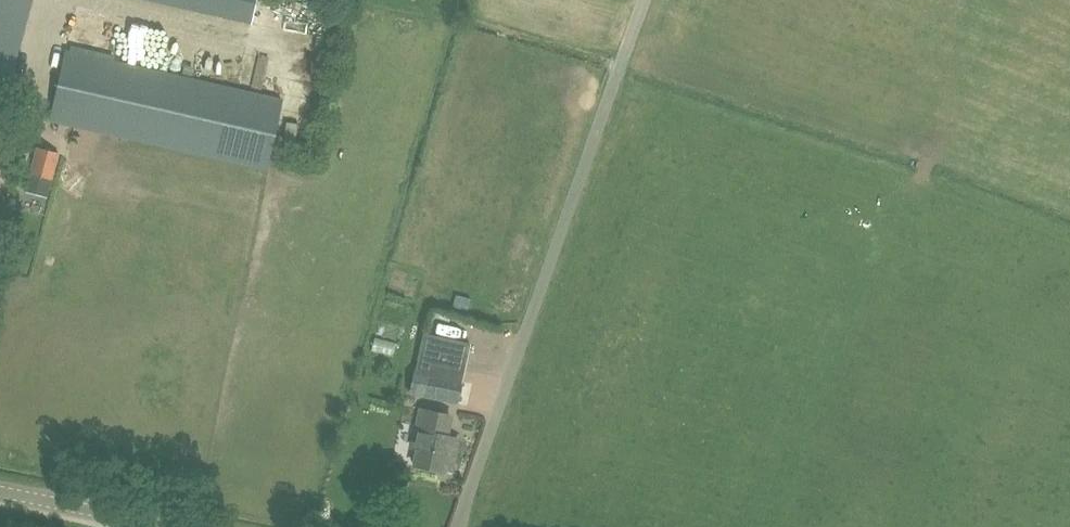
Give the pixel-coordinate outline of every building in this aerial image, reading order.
[(5,91),(30,0),(0,0),(0,89),(5,91)] [(255,0),(157,0),(250,21),(255,0)] [(298,22),(324,24),(324,16),(299,14),(298,22)] [(265,168),(281,98),(65,49),(49,119),(265,168)] [(45,198),(51,178),(58,152),(36,146),(23,192),(45,198)] [(457,306),(457,318),(489,318),(489,305),(457,306)] [(423,333),(414,371),(413,371),(408,392),(421,395),(456,404),(470,343),(423,333)] [(413,464),(441,470),(441,468),(449,469),(454,450),(446,448),(449,435),(445,434),(449,414),(434,411),(420,407),(411,446),(416,448),(413,464)]
